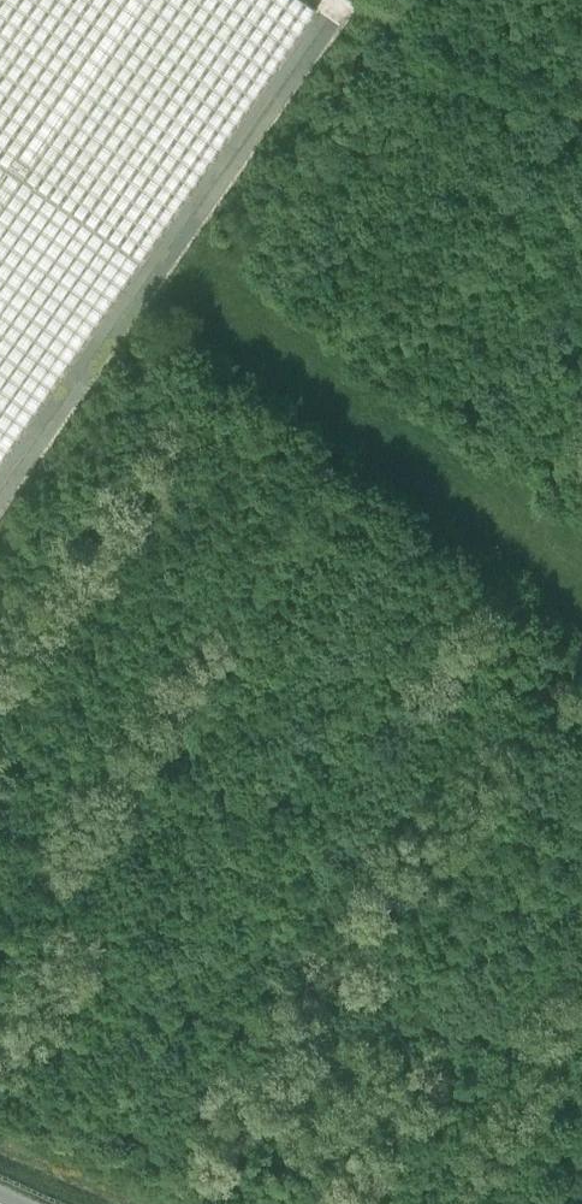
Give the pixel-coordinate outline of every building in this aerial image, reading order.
[(319,10),(304,0),(0,0),(0,467),(319,10)]
